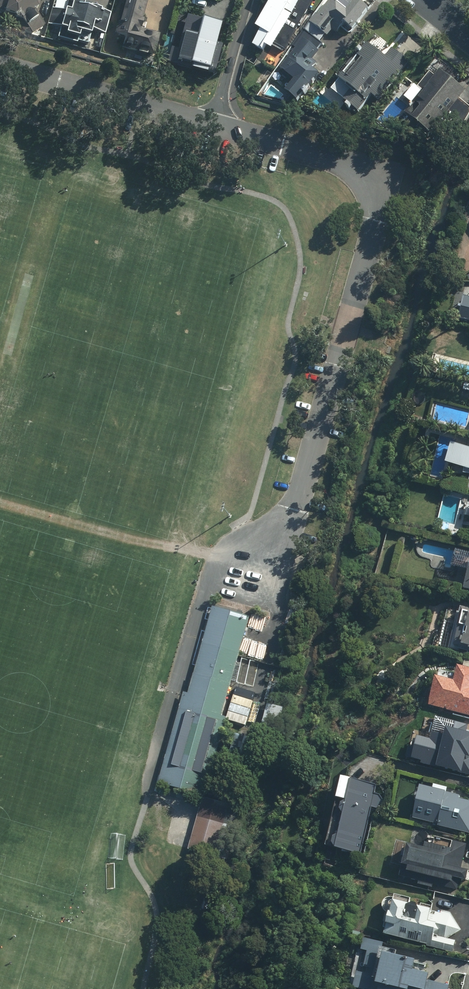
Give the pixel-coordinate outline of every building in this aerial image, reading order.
[(33,2),(39,4),(40,0),(14,0),(12,1),(8,0),(0,0),(0,15),(16,20),(32,37),(44,27),(33,13),(36,10),(33,2)] [(89,31),(105,35),(110,16),(81,8),(83,3),(73,0),(72,0),(67,15),(51,10),(47,26),(59,29),(56,39),(85,47),(89,31)] [(158,37),(138,32),(146,0),(123,0),(113,37),(123,39),(120,50),(152,59),(158,37)] [(254,31),(269,39),(267,43),(284,53),(314,0),(271,0),(254,31)] [(368,11),(355,2),(346,14),(329,0),(293,47),(296,49),(280,70),(293,81),(284,92),(298,102),(319,75),(310,68),(316,59),(312,56),(331,30),(337,34),(343,26),(351,32),(368,11)] [(199,21),(194,40),(182,37),(177,51),(169,49),(164,65),(211,79),(220,47),(212,45),(217,26),(199,21)] [(378,101),(409,62),(391,49),(383,59),(366,45),(330,91),(357,113),(372,95),(378,101)] [(430,74),(418,89),(422,93),(403,116),(428,136),(442,117),(457,129),(468,114),(468,108),(458,99),(464,92),(439,72),(435,78),(430,74)] [(461,301),(457,321),(468,323),(468,302),(461,301)] [(449,445),(443,464),(468,472),(468,452),(449,445)] [(183,692),(157,782),(199,794),(205,776),(211,777),(229,717),(221,715),(250,616),(213,606),(188,693),(183,692)] [(458,611),(450,650),(468,654),(468,613),(458,611)] [(454,668),(451,684),(432,679),(425,708),(468,718),(468,672),(454,668)] [(444,733),(431,730),(429,738),(416,735),(410,762),(468,776),(468,732),(445,726),(444,733)] [(333,846),(360,853),(371,807),(379,809),(384,802),(379,794),(374,792),(376,784),(340,775),(335,795),(346,798),(341,801),(339,807),(342,811),(337,833),(332,835),(330,840),(333,846)] [(418,790),(410,821),(468,835),(468,834),(468,803),(418,790)] [(241,806),(202,795),(187,848),(226,859),(241,806)] [(452,844),(449,854),(423,847),(421,853),(404,848),(396,879),(455,893),(458,882),(464,883),(466,875),(460,874),(466,848),(452,844)] [(452,917),(390,905),(384,940),(446,951),(452,917)] [(351,988),(447,988),(447,986),(422,981),(425,967),(393,960),(394,954),(381,952),(383,944),(361,940),(359,950),(366,952),(362,968),(372,970),(371,976),(354,973),(351,988)]
